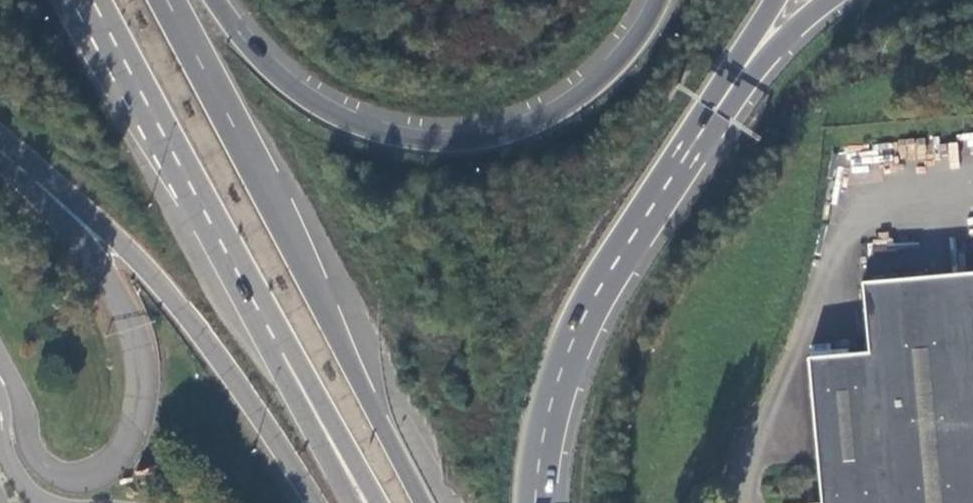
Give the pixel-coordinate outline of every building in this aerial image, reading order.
[(861,284),(868,353),(807,358),(819,502),(972,502),(972,274),(861,284)]
